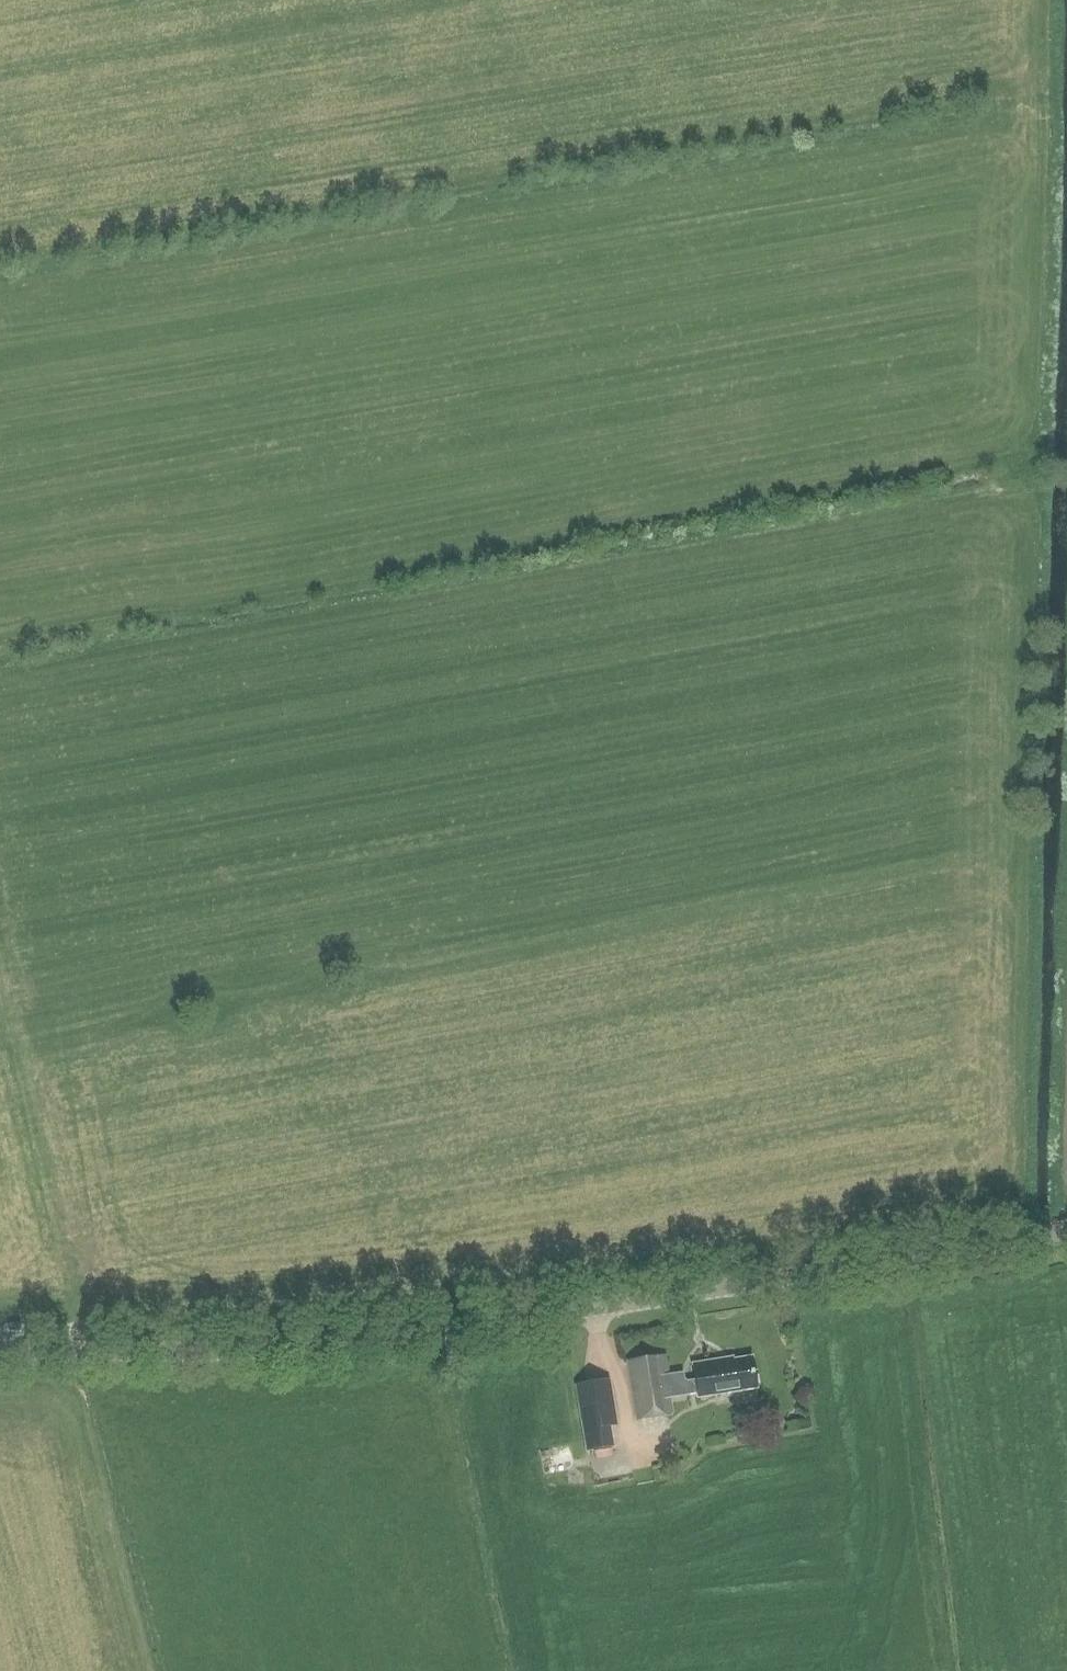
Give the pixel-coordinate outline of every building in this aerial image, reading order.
[(673,1414),(668,1389),(682,1387),(684,1390),(696,1388),(698,1397),(756,1387),(751,1356),(723,1361),(723,1358),(693,1364),(695,1380),(685,1381),(683,1372),(669,1374),(666,1354),(627,1361),(637,1420),(673,1414)] [(617,1425),(610,1379),(576,1385),(586,1452),(613,1448),(610,1427),(617,1425)]
